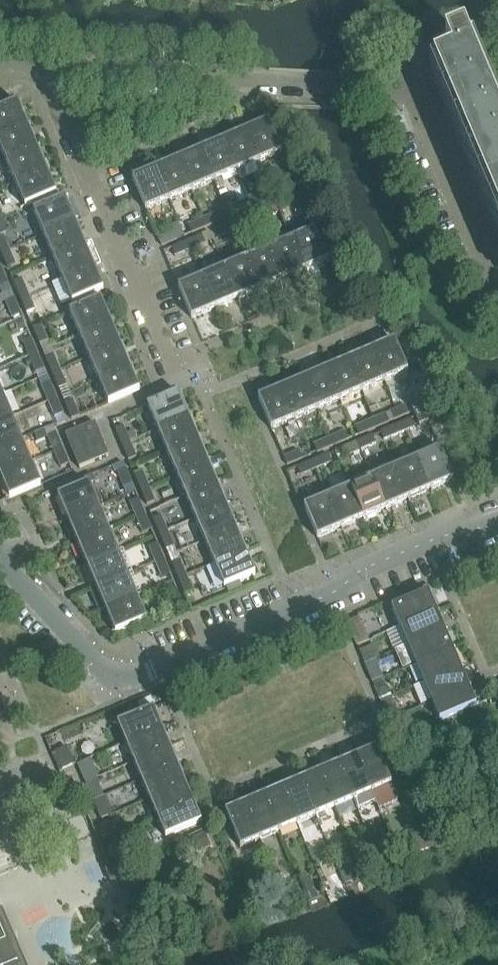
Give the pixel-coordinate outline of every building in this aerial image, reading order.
[(475,51),(471,53),(464,36),(446,44),(452,60),(434,68),(434,69),(430,70),(435,82),(497,231),(497,105),(475,51)] [(27,126),(18,103),(0,110),(0,137),(27,126)] [(269,122),(246,131),(260,163),(282,153),(269,122)] [(0,137),(0,149),(6,162),(37,149),(27,126),(0,137)] [(246,131),(224,141),(237,172),(260,163),(246,131)] [(224,141),(201,151),(214,182),(237,172),(224,141)] [(47,171),(37,149),(6,162),(15,185),(47,171)] [(201,151),(178,160),(192,191),(214,182),(201,151)] [(178,160),(156,170),(169,201),(192,191),(178,160)] [(156,170),(132,180),(146,211),(169,201),(156,170)] [(56,194),(47,171),(15,185),(25,208),(56,194)] [(293,181),(278,188),(281,196),(297,189),(293,181)] [(263,194),(248,200),(251,208),(267,202),(263,194)] [(291,198),(276,204),(280,212),(295,206),(291,198)] [(33,212),(43,235),(74,222),(65,199),(33,212)] [(248,200),(233,207),(236,215),(251,208),(248,200)] [(276,204),(261,211),(264,219),(280,212),(276,204)] [(219,213),(203,219),(207,227),(222,221),(219,213)] [(247,217),(231,223),(235,231),(250,225),(247,217)] [(203,219),(188,226),(191,234),(207,227),(203,219)] [(74,222),(43,235),(53,258),(84,245),(74,222)] [(231,223),(216,230),(220,238),(235,231),(231,223)] [(315,230),(292,240),(305,271),(328,262),(315,230)] [(173,232),(158,239),(161,247),(177,240),(173,232)] [(1,253),(9,250),(3,235),(0,236),(0,251),(1,253)] [(202,236),(187,242),(190,250),(206,244),(202,236)] [(292,240),(269,250),(283,281),(305,271),(292,240)] [(187,242),(172,249),(175,257),(190,250),(187,242)] [(84,245),(53,258),(62,281),(94,268),(84,245)] [(9,250),(1,253),(8,269),(16,265),(9,250)] [(269,250),(247,259),(260,290),(283,281),(269,250)] [(247,259),(224,269),(237,300),(260,290),(247,259)] [(94,268),(62,281),(72,304),(103,290),(94,268)] [(224,269),(201,278),(215,310),(237,300),(224,269)] [(201,278),(178,288),(192,319),(215,310),(201,278)] [(22,279),(14,283),(20,298),(28,295),(22,279)] [(35,310),(28,295),(20,298),(26,313),(35,310)] [(14,299),(6,302),(12,318),(21,314),(14,299)] [(69,313),(79,336),(111,322),(101,299),(69,313)] [(22,319),(14,322),(19,332),(27,329),(22,319)] [(111,322),(79,336),(89,359),(120,345),(111,322)] [(41,325),(33,329),(39,344),(48,341),(41,325)] [(23,342),(29,358),(37,354),(31,339),(23,342)] [(395,341),(372,351),(385,382),(408,373),(395,341)] [(130,368),(120,345),(89,359),(99,382),(130,368)] [(372,351),(349,360),(363,392),(385,382),(372,351)] [(37,354),(29,358),(36,373),(44,369),(37,354)] [(46,359),(52,374),(60,371),(54,355),(46,359)] [(349,360),(327,370),(340,401),(363,392),(349,360)] [(130,368),(99,382),(108,404),(140,391),(130,368)] [(327,370),(304,380),(317,411),(340,401),(327,370)] [(60,371),(52,374),(59,389),(67,386),(60,371)] [(304,380),(281,389),(294,420),(317,411),(304,380)] [(42,387),(48,402),(56,399),(50,383),(42,387)] [(281,389),(258,399),(271,430),(294,420),(281,389)] [(147,407),(157,429),(188,416),(179,394),(147,407)] [(12,418),(3,395),(0,396),(0,423),(12,418)] [(56,399),(48,402),(55,418),(63,414),(56,399)] [(80,416),(73,401),(65,404),(71,420),(80,416)] [(406,406),(390,413),(394,421),(409,414),(406,406)] [(422,406),(413,410),(419,426),(428,422),(422,406)] [(386,414),(371,421),(374,429),(389,423),(386,414)] [(188,416),(157,429),(167,452),(198,439),(188,416)] [(22,440),(12,418),(0,423),(0,450),(22,440)] [(371,421),(355,427),(359,436),(374,429),(371,421)] [(412,421),(396,427),(400,435),(415,429),(412,421)] [(95,423),(66,436),(79,469),(109,457),(95,423)] [(115,430),(122,445),(130,442),(123,427),(115,430)] [(396,427),(381,433),(384,442),(400,435),(396,427)] [(344,432),(329,438),(333,447),(348,440),(344,432)] [(48,437),(54,452),(62,449),(56,434),(48,437)] [(373,437),(357,443),(361,451),(376,445),(373,437)] [(329,438),(314,445),(317,453),(333,447),(329,438)] [(167,452),(176,475),(208,461),(198,439),(167,452)] [(0,476),(32,463),(22,440),(0,450),(0,476)] [(130,442),(122,445),(128,461),(136,457),(130,442)] [(357,443),(342,449),(345,458),(361,451),(357,443)] [(69,464),(62,449),(54,452),(61,468),(69,464)] [(441,449),(418,459),(431,491),(454,481),(441,449)] [(299,451),(284,458),(287,466),(302,459),(299,451)] [(328,455),(312,462),(316,470),(331,464),(328,455)] [(418,459),(395,469),(409,500),(431,491),(418,459)] [(176,475),(186,497),(217,484),(208,461),(176,475)] [(312,462),(297,468),(301,476),(316,470),(312,462)] [(32,463),(0,476),(10,499),(41,486),(32,463)] [(125,469),(117,473),(124,488),(132,485),(125,469)] [(395,469),(373,478),(386,510),(409,500),(395,469)] [(134,475),(141,490),(149,487),(142,471),(134,475)] [(373,478),(350,488),(363,519),(386,510),(373,478)] [(58,497),(68,520),(99,507),(89,484),(58,497)] [(186,497),(195,520),(227,507),(217,484),(186,497)] [(155,502),(149,487),(141,490),(147,505),(155,502)] [(350,488),(327,498),(341,529),(363,519),(350,488)] [(327,498),(304,507),(317,539),(341,529),(327,498)] [(130,503),(137,518),(145,515),(138,499),(130,503)] [(99,507),(68,520),(77,543),(109,529),(99,507)] [(195,520),(205,543),(236,529),(227,507),(195,520)] [(145,515),(137,518),(143,534),(151,530),(145,515)] [(161,516),(153,519),(159,535),(168,531),(161,516)] [(109,529),(77,543),(87,565),(118,552),(109,529)] [(236,529),(205,543),(215,565),(246,552),(236,529)] [(174,547),(168,531),(159,535),(166,550),(174,547)] [(157,544),(149,548),(156,563),(164,559),(157,544)] [(87,565),(96,588),(128,575),(118,552),(87,565)] [(256,575),(246,552),(215,565),(224,588),(256,575)] [(170,575),(164,559),(156,563),(162,578),(170,575)] [(180,561),(172,564),(178,579),(187,576),(180,561)] [(96,588),(106,611),(137,598),(128,575),(96,588)] [(187,576),(178,579),(185,595),(193,591),(187,576)] [(176,589),(168,593),(175,608),(183,605),(176,589)] [(428,593),(392,609),(400,628),(437,612),(428,593)] [(137,598),(106,611),(116,634),(147,620),(137,598)] [(400,628),(386,634),(394,652),(395,652),(408,646),(445,631),(437,612),(400,628)] [(359,618),(347,624),(356,647),(369,642),(359,618)] [(408,646),(395,652),(403,671),(416,665),(453,650),(445,631),(408,646)] [(375,645),(359,652),(364,665),(380,658),(375,645)] [(453,650),(416,665),(424,684),(460,669),(453,650)] [(460,669),(424,684),(432,703),(468,687),(460,669)] [(468,687),(432,703),(440,721),(476,706),(468,687)] [(390,699),(380,703),(388,721),(398,717),(390,699)] [(154,709),(118,725),(126,744),(162,728),(154,709)] [(126,744),(134,763),(170,747),(162,728),(126,744)] [(170,747),(134,763),(142,781),(178,766),(170,747)] [(67,748),(51,755),(59,772),(74,766),(67,748)] [(376,748),(357,756),(373,792),(392,784),(376,748)] [(357,756),(339,764),(354,801),(373,792),(357,756)] [(90,759),(78,764),(79,767),(86,783),(96,779),(98,778),(90,759)] [(339,764),(320,772),(335,809),(354,801),(339,764)] [(142,781),(150,800),(186,785),(178,766),(142,781)] [(320,772),(301,780),(316,817),(335,809),(320,772)] [(96,779),(86,783),(94,802),(104,798),(96,779)] [(78,795),(71,780),(60,785),(67,800),(78,795)] [(301,780),(282,788),(298,825),(316,817),(301,780)] [(150,800),(158,819),(194,804),(186,785),(150,800)] [(282,788),(263,796),(279,833),(298,825),(282,788)] [(263,796),(244,804),(260,841),(279,833),(263,796)] [(104,798),(94,802),(102,821),(114,816),(106,797),(104,798)] [(194,804),(158,819),(166,838),(202,823),(194,804)] [(244,804),(226,812),(241,849),(260,841),(244,804)] [(124,823),(112,828),(116,837),(128,832),(124,823)] [(368,858),(358,862),(359,866),(364,877),(366,880),(376,876),(368,858)] [(111,869),(106,871),(111,883),(126,876),(121,865),(111,869)] [(359,866),(341,874),(346,885),(364,877),(359,866)] [(284,875),(275,878),(279,890),(288,886),(284,875)] [(2,908),(0,909),(0,964),(26,964),(2,908)]
